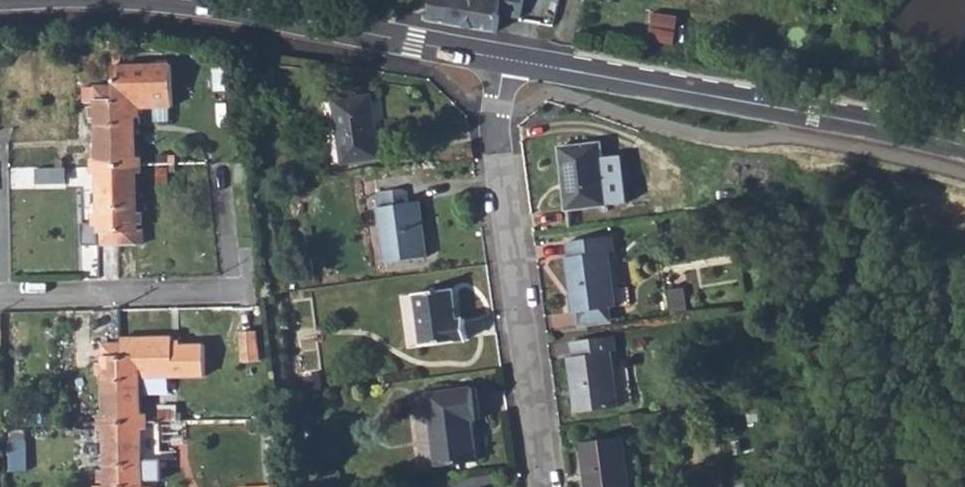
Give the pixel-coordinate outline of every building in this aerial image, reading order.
[(428,20),(498,32),(501,14),(521,17),(524,0),(433,0),(428,20)] [(674,41),(679,14),(654,9),(649,37),(674,41)] [(170,65),(116,66),(116,88),(118,168),(136,167),(136,160),(135,118),(135,109),(141,109),(172,109),(170,65)] [(99,117),(92,118),(92,125),(99,125),(99,161),(100,168),(118,168),(116,88),(84,89),(85,104),(99,104),(99,111),(99,117)] [(374,95),(321,101),(326,139),(340,137),(344,162),(382,158),(374,95)] [(603,143),(560,148),(569,210),(612,205),(603,143)] [(136,167),(118,168),(119,246),(143,246),(144,229),(137,229),(138,225),(137,215),(136,174),(136,167)] [(100,168),(99,174),(101,217),(100,226),(101,247),(104,247),(117,246),(119,246),(118,168),(100,168)] [(406,191),(377,195),(387,264),(430,259),(422,204),(409,206),(406,191)] [(576,313),(579,312),(611,308),(633,305),(630,287),(615,290),(609,253),(616,251),(613,235),(569,242),(571,258),(567,258),(576,313)] [(117,246),(104,247),(105,273),(118,272),(117,246)] [(455,290),(417,295),(424,347),(471,341),(469,320),(460,322),(455,290)] [(611,308),(579,312),(581,327),(613,323),(611,308)] [(257,333),(242,334),(242,363),(257,363),(257,333)] [(621,351),(618,336),(577,341),(579,357),(572,358),(580,413),(621,407),(615,352),(621,351)] [(172,339),(121,340),(121,344),(123,423),(142,423),(142,416),(141,379),(205,378),(204,347),(172,347),(172,339)] [(121,344),(104,345),(104,366),(104,375),(105,417),(104,424),(123,423),(121,344)] [(474,389),(428,395),(438,469),(480,463),(474,422),(480,422),(474,389)] [(177,422),(177,415),(177,408),(159,408),(160,422),(177,422)] [(123,423),(124,486),(144,486),(143,482),(161,482),(160,422),(148,422),(142,423),(123,423)] [(98,424),(99,432),(106,432),(106,467),(99,467),(100,484),(107,484),(107,486),(124,486),(123,423),(104,424),(98,424)] [(583,443),(590,486),(633,486),(625,437),(583,443)]
